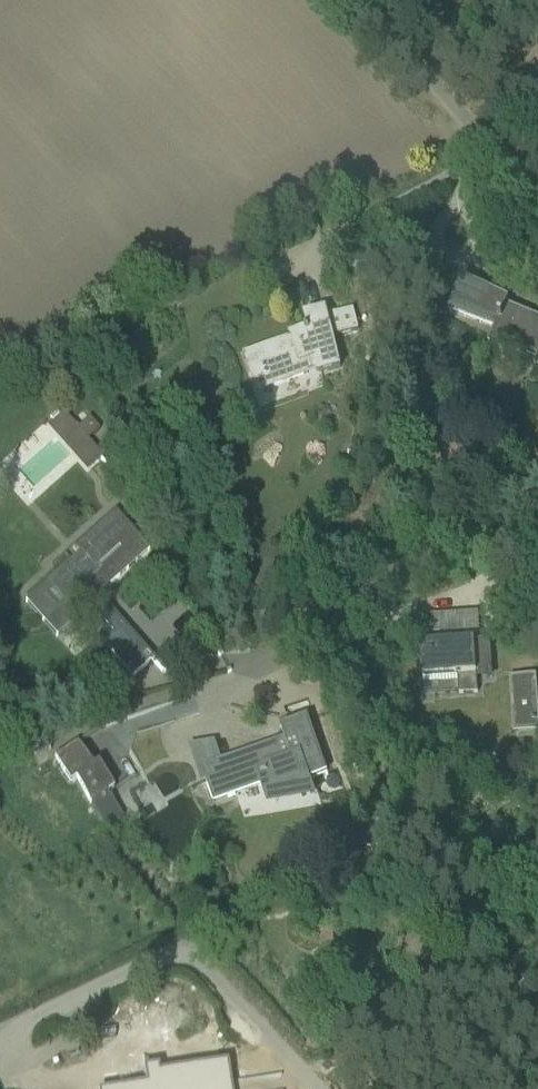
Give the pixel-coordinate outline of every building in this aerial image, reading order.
[(448,310),(494,329),(488,346),(502,352),(505,344),(536,357),(537,357),(537,319),(506,305),(508,299),(461,279),(448,310)] [(340,310),(326,315),(324,310),(304,317),(308,328),(304,329),(304,331),(289,335),(291,341),(246,355),(259,392),(318,370),(319,373),(342,367),(333,340),(347,336),(340,310)] [(88,420),(64,442),(74,453),(98,431),(88,420)] [(64,604),(46,621),(58,634),(76,618),(78,619),(89,609),(112,633),(109,636),(100,644),(131,679),(153,659),(99,600),(97,597),(148,551),(144,545),(123,523),(113,512),(73,548),(79,555),(47,585),(64,604)] [(432,645),(420,646),(422,679),(458,677),(459,695),(477,693),(477,681),(492,680),(490,642),(480,642),(463,643),(461,615),(441,616),(443,644),(432,645)] [(509,677),(512,734),(537,732),(537,716),(536,675),(509,677)] [(221,762),(205,767),(210,781),(206,782),(213,802),(235,795),(251,789),(259,786),(268,783),(272,796),(312,789),(309,780),(326,774),(307,720),(281,729),(285,740),(240,755),(222,761),(221,762)] [(43,739),(38,742),(43,751),(48,748),(43,739)] [(91,769),(76,744),(54,758),(70,784),(75,781),(105,830),(123,820),(110,798),(108,800),(105,795),(112,791),(96,766),(91,769)] [(237,1064),(167,1075),(169,1087),(153,1088),(240,1088),(237,1064)]
